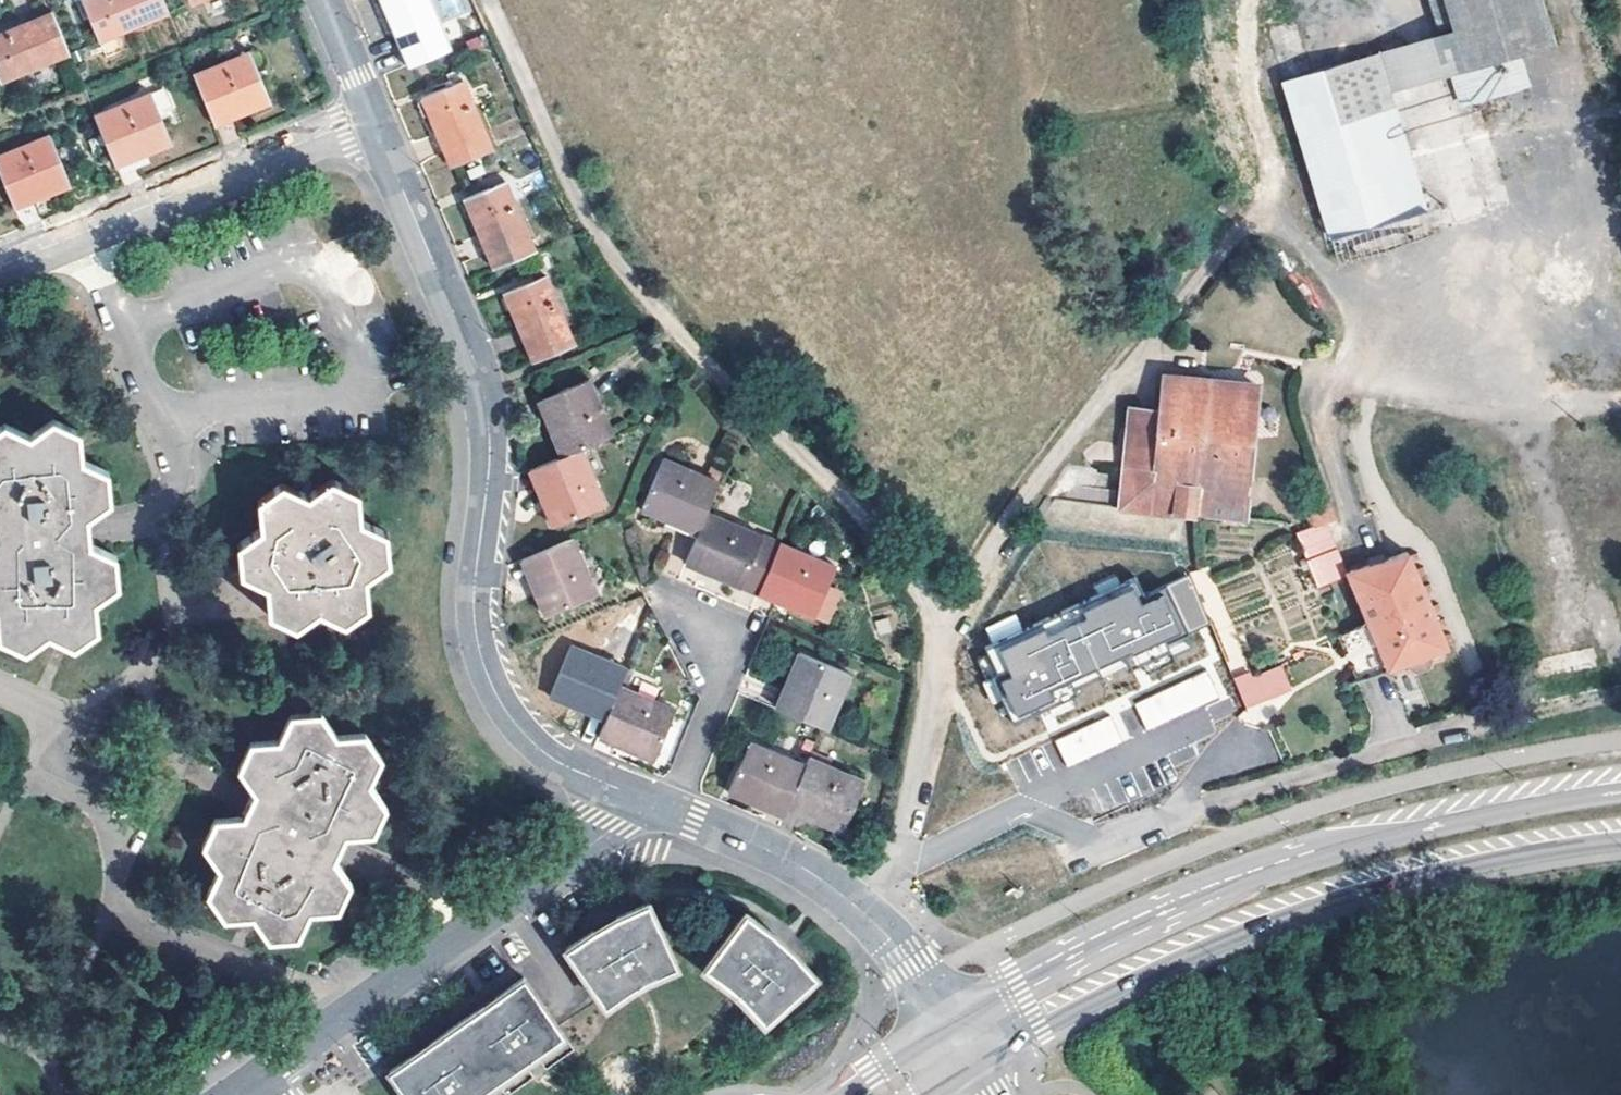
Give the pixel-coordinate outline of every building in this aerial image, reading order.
[(99,38),(167,10),(163,0),(82,0),(99,38)] [(406,60),(447,42),(428,0),(380,0),(406,60)] [(1446,0),(1424,0),(1435,37),(1374,56),(1384,85),(1444,68),(1455,101),(1476,94),(1446,0)] [(1476,94),(1511,84),(1501,52),(1514,48),(1550,37),(1538,0),(1446,0),(1476,94)] [(0,30),(0,77),(1,79),(69,50),(51,8),(0,30)] [(1264,32),(1280,85),(1306,77),(1289,26),(1264,32)] [(1525,79),(1514,48),(1501,52),(1511,84),(1525,79)] [(249,49),(194,71),(210,113),(241,100),(243,104),(245,109),(270,98),(249,49)] [(1306,77),(1280,85),(1330,241),(1425,212),(1426,211),(1384,85),(1374,56),(1306,77)] [(461,76),(420,93),(448,160),(491,142),(461,76)] [(154,89),(96,112),(114,153),(142,142),(144,146),(146,150),(174,138),(154,89)] [(214,121),(245,109),(243,104),(241,100),(210,113),(214,121)] [(0,151),(0,163),(14,195),(44,183),(47,190),(72,180),(52,131),(0,151)] [(117,162),(146,150),(144,146),(142,142),(114,153),(117,162)] [(505,177),(464,194),(493,261),(534,243),(505,177)] [(32,196),(47,190),(44,183),(14,195),(17,202),(32,196)] [(1425,212),(1330,241),(1340,266),(1432,236),(1425,212)] [(546,270),(504,287),(533,355),(574,337),(546,270)] [(1122,493),(1096,491),(1094,509),(1154,514),(1155,510),(1184,515),(1241,520),(1254,387),(1214,382),(1163,377),(1159,414),(1129,412),(1122,493)] [(592,384),(551,403),(567,440),(557,445),(564,460),(578,453),(616,436),(592,384)] [(567,440),(551,403),(542,407),(557,445),(567,440)] [(0,429),(0,635),(0,639),(28,649),(53,635),(77,644),(100,630),(98,601),(123,586),(120,557),(93,543),(91,515),(115,499),(112,470),(87,457),(85,430),(58,417),(33,432),(11,423),(0,429)] [(564,460),(539,471),(554,509),(550,511),(546,513),(554,532),(603,509),(578,453),(564,460)] [(667,518),(702,532),(708,517),(718,490),(663,468),(645,519),(664,526),(666,522),(667,518)] [(539,471),(530,475),(546,513),(550,511),(554,509),(539,471)] [(342,481),(318,496),(295,486),(268,503),(271,530),(248,543),(249,569),(275,581),(276,609),(305,621),(332,608),(354,616),(380,599),(375,576),(398,559),(397,534),(371,522),(369,496),(342,481)] [(1331,507),(1309,511),(1314,528),(1328,523),(1336,521),(1331,507)] [(780,548),(708,517),(702,532),(699,541),(691,562),(724,576),(722,580),(721,584),(761,601),(762,597),(765,588),(780,548)] [(666,522),(664,526),(699,541),(702,532),(667,518),(666,522)] [(1300,533),(1324,588),(1354,577),(1328,523),(1314,528),(1300,533)] [(799,602),(797,611),(819,620),(837,569),(781,546),(780,548),(765,588),(799,602)] [(572,547),(529,564),(543,599),(539,601),(535,603),(544,625),(593,602),(572,547)] [(1372,624),(1338,637),(1347,661),(1354,678),(1402,660),(1413,668),(1427,664),(1432,650),(1446,644),(1410,556),(1406,553),(1352,573),(1354,577),(1372,624)] [(688,571),(721,584),(722,580),(724,576),(691,562),(688,571)] [(520,568),(535,603),(539,601),(543,599),(529,564),(520,568)] [(1171,583),(1174,590),(1193,633),(1216,623),(1194,573),(1171,583)] [(1145,582),(982,654),(1014,725),(1086,693),(1082,684),(1194,634),(1193,633),(1174,590),(1153,600),(1145,582)] [(765,588),(762,597),(797,611),(799,602),(765,588)] [(578,655),(558,703),(578,713),(582,703),(615,718),(625,692),(632,677),(578,655)] [(804,684),(790,717),(823,731),(830,734),(852,680),(804,658),(794,680),(804,684)] [(1255,670),(1237,677),(1249,708),(1296,690),(1287,666),(1258,677),(1255,670)] [(1211,668),(1138,701),(1151,729),(1224,695),(1211,668)] [(780,713),(790,717),(804,684),(794,680),(780,713)] [(611,726),(607,735),(641,749),(638,759),(659,767),(680,717),(625,692),(615,718),(611,726)] [(582,703),(578,713),(586,716),(611,726),(615,718),(582,703)] [(1111,711),(1056,736),(1069,763),(1123,738),(1111,711)] [(321,719),(293,724),(284,746),(253,750),(241,778),(259,801),(254,812),(249,822),(221,826),(207,858),(222,880),(213,903),(230,926),(257,924),(275,947),(303,944),(313,920),(341,916),(354,889),(338,863),(347,838),(378,837),(387,811),(372,786),(381,764),(362,737),(337,738),(321,719)] [(607,735),(603,745),(614,749),(638,759),(641,749),(607,735)] [(751,747),(729,799),(751,808),(752,804),(754,798),(789,814),(792,807),(807,770),(751,747)] [(866,783),(812,758),(807,770),(792,807),(823,819),(821,825),(820,831),(842,840),(866,783)] [(751,808),(785,823),(788,817),(789,814),(754,798),(752,804),(751,808)] [(788,817),(820,831),(821,825),(823,819),(792,807),(789,814),(788,817)] [(572,954),(607,1004),(634,985),(639,992),(653,984),(650,976),(680,963),(655,907),(624,921),(627,929),(615,936),(605,942),(600,935),(572,954)] [(753,917),(716,967),(743,986),(738,993),(751,1003),(756,998),(779,1022),(824,980),(800,955),(794,961),(783,952),(774,944),(780,937),(753,917)] [(627,929),(624,921),(600,935),(605,942),(615,936),(627,929)] [(794,961),(800,955),(780,937),(774,944),(783,952),(794,961)] [(683,971),(680,963),(650,976),(653,984),(683,971)] [(712,973),(738,993),(743,986),(716,967),(712,973)] [(530,982),(494,1007),(433,1050),(396,1076),(409,1094),(475,1094),(483,1089),(513,1068),(525,1060),(529,1068),(543,1058),(538,1051),(565,1032),(530,982)] [(639,992),(634,985),(607,1004),(612,1011),(639,992)] [(773,1027),(779,1022),(756,998),(751,1003),(773,1027)] [(570,1039),(565,1032),(538,1051),(543,1058),(570,1039)] [(525,1060),(513,1068),(518,1075),(529,1068),(525,1060)]
